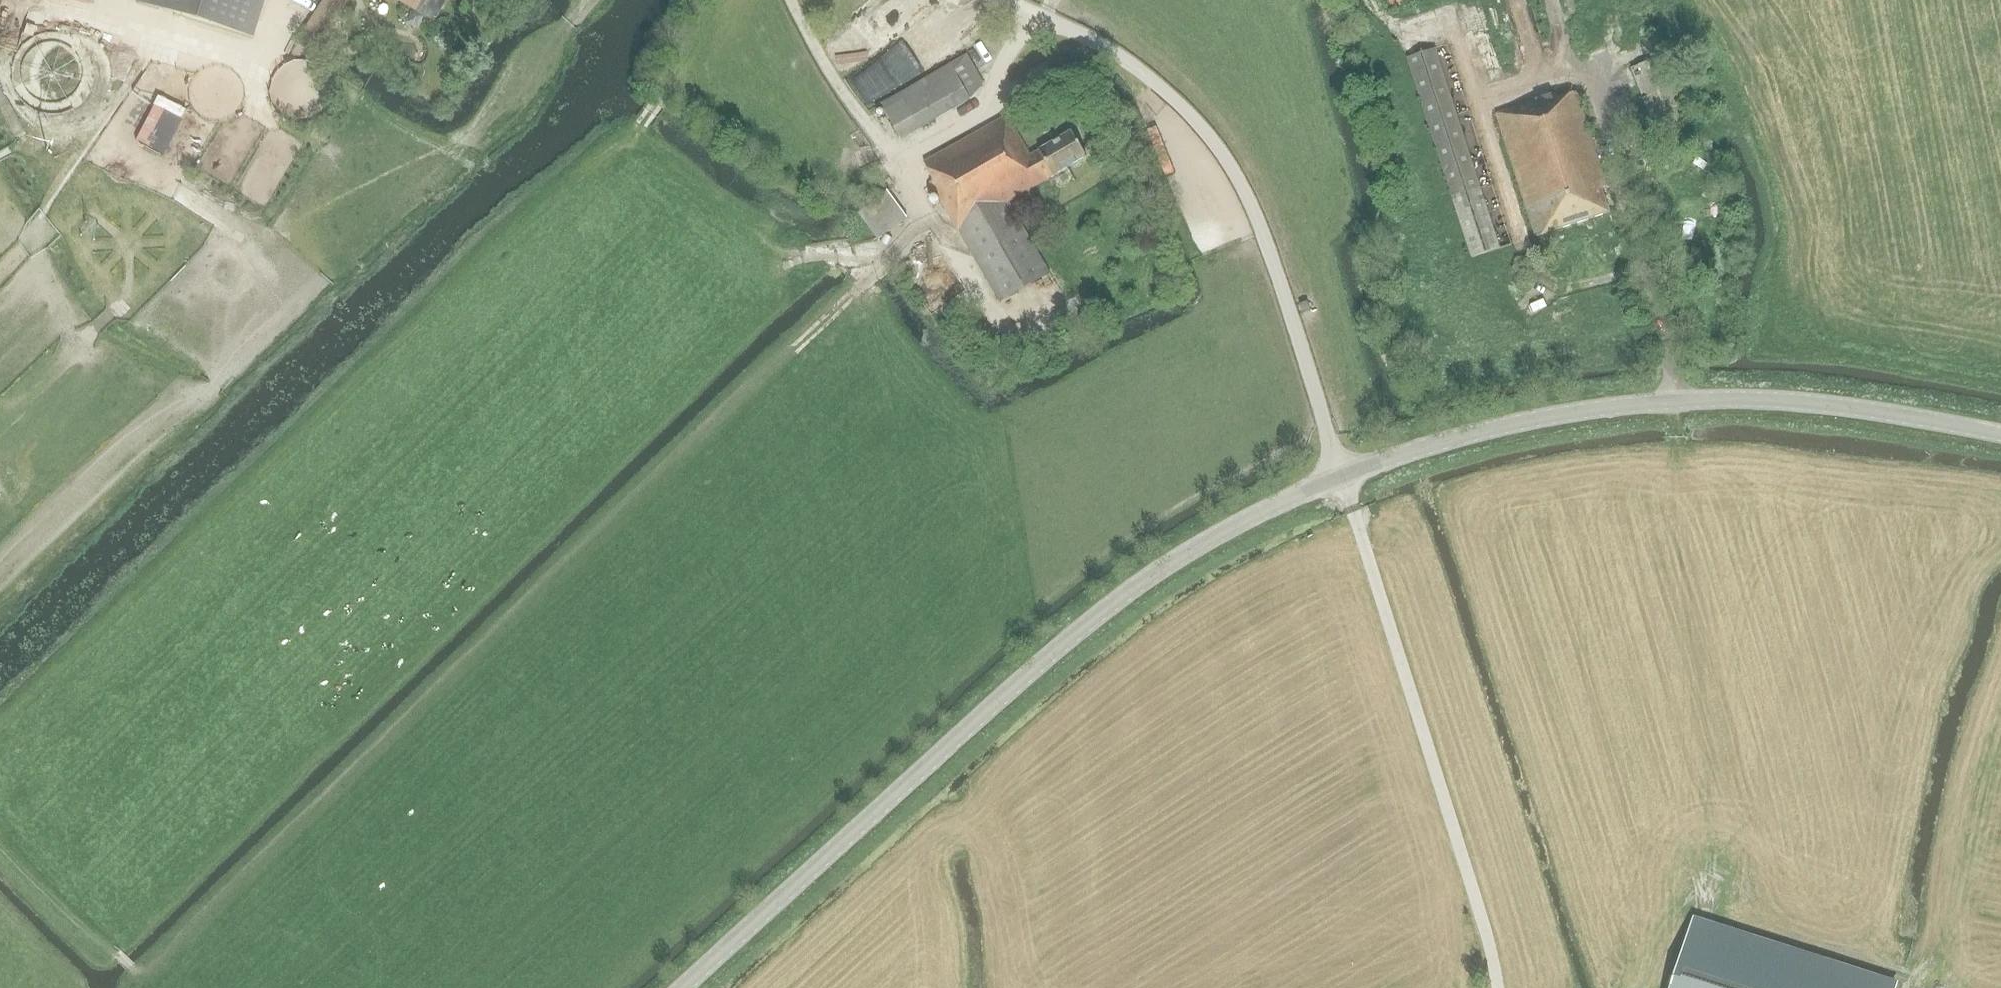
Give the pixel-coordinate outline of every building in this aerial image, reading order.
[(137,3),(253,38),(265,0),(138,0),(137,3)] [(446,0),(398,0),(434,21),(446,0)] [(1394,13),(1419,5),(1418,0),(1390,0),(1394,13)] [(92,39),(96,28),(74,19),(68,34),(52,28),(38,66),(47,70),(38,94),(89,113),(114,48),(92,39)] [(882,52),(901,83),(937,61),(918,30),(882,52)] [(1473,257),(1500,248),(1435,48),(1408,57),(1473,257)] [(1680,106),(1692,101),(1673,52),(1630,68),(1650,118),(1652,117),(1656,127),(1684,116),(1680,106)] [(967,55),(951,64),(881,103),(902,140),(919,130),(972,100),(983,83),(967,55)] [(1536,236),(1609,212),(1602,188),(1607,186),(1577,92),(1557,98),(1556,95),(1496,114),(1536,236)] [(934,180),(931,182),(959,231),(960,231),(1001,302),(1050,273),(1009,202),(1087,156),(1073,132),(1031,156),(1007,116),(924,163),(934,180)] [(878,239),(909,217),(888,190),(859,212),(878,239)] [(1304,313),(1311,311),(1308,302),(1301,304),(1304,313)] [(1896,986),(1694,921),(1672,987),(1895,987),(1896,986)]
